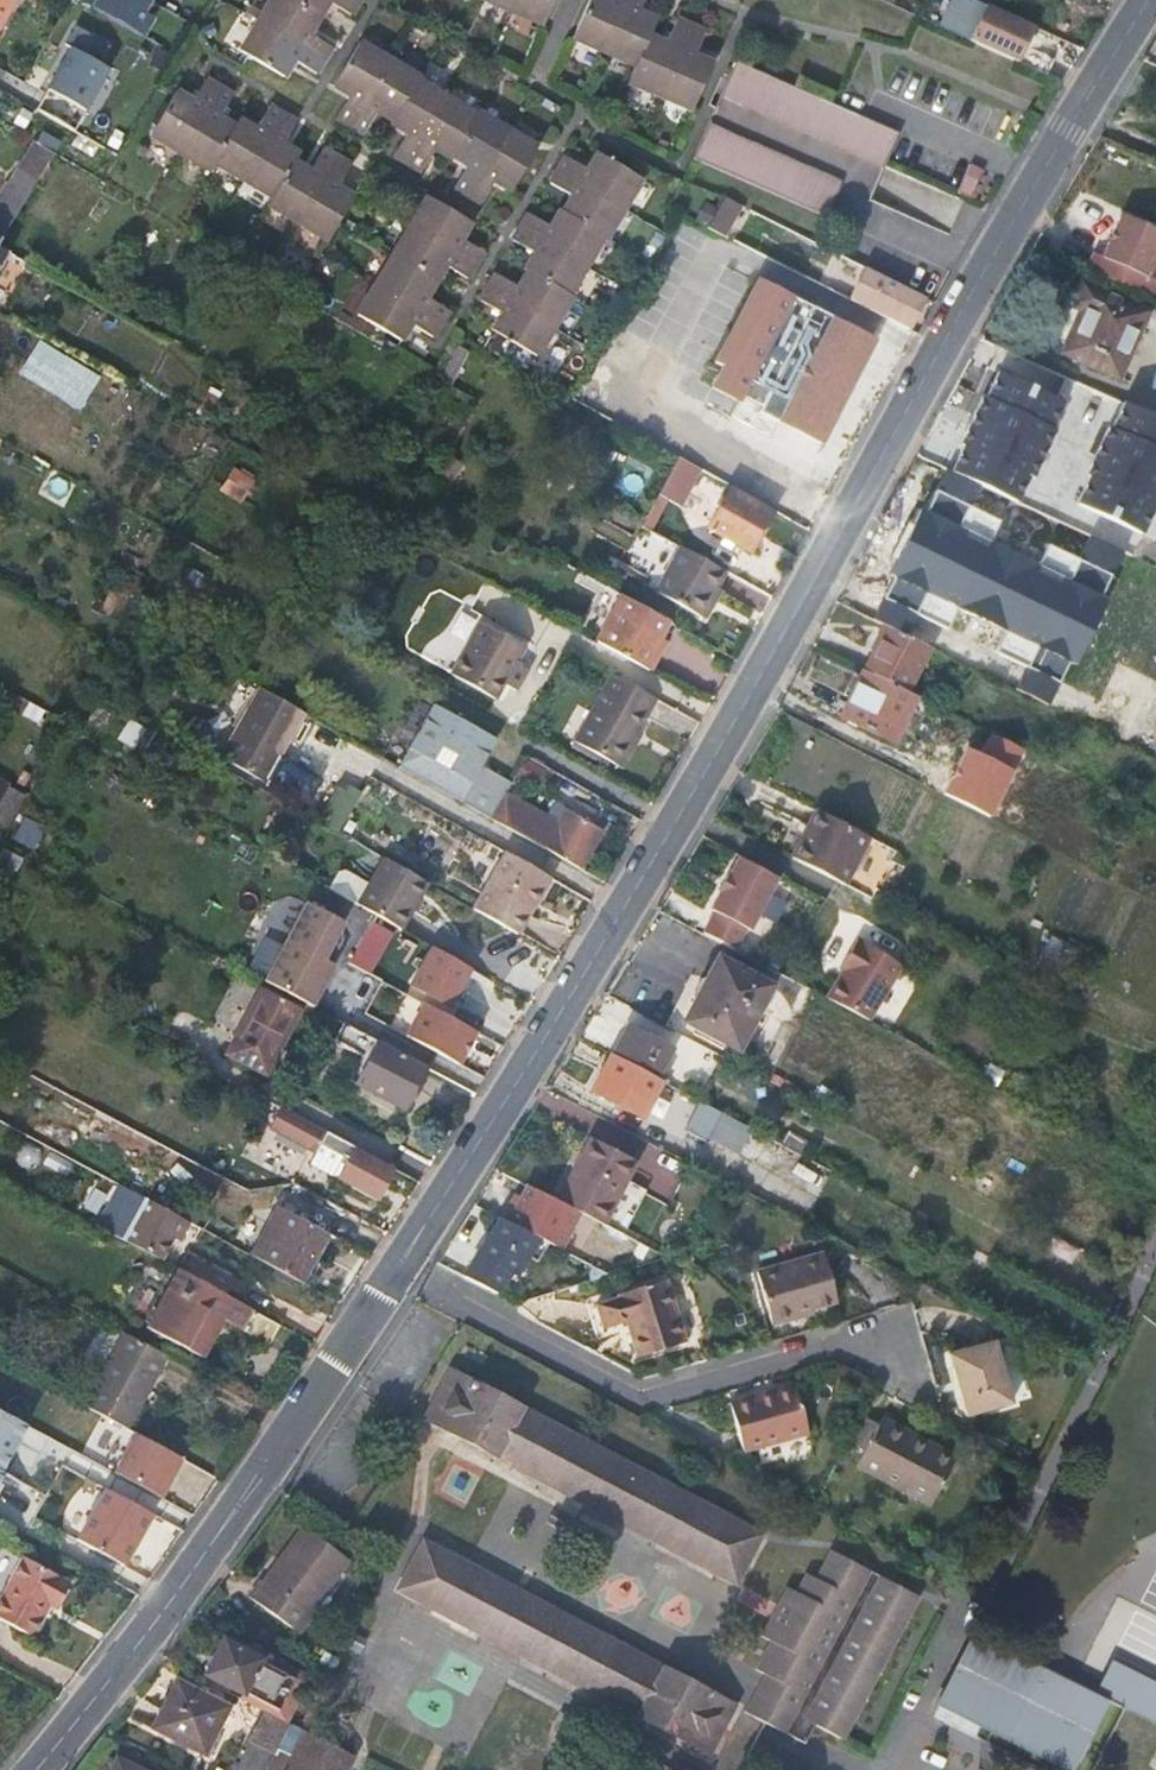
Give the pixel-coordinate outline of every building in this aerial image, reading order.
[(14,0),(0,0),(0,25),(14,0)] [(82,4),(132,32),(145,40),(156,20),(146,15),(155,0),(85,0),(82,4)] [(324,18),(294,0),(274,0),(262,21),(329,60),(337,48),(314,34),(324,18)] [(364,0),(294,0),(324,18),(334,1),(356,13),(364,0)] [(513,10),(517,0),(491,0),(513,10)] [(513,10),(546,26),(558,0),(517,0),(513,10)] [(606,52),(630,0),(593,0),(575,38),(606,52)] [(637,66),(651,36),(657,19),(642,12),(648,0),(630,0),(606,52),(637,66)] [(1027,43),(1035,27),(991,6),(977,34),(974,42),(1041,72),(1049,53),(1027,43)] [(322,73),(329,60),(262,21),(245,51),(288,78),(298,60),(322,73)] [(630,82),(660,96),(690,28),(676,22),(666,43),(651,36),(637,66),(630,82)] [(690,28),(660,96),(690,109),(710,65),(696,57),(705,35),(690,28)] [(967,38),(974,42),(977,34),(972,30),(967,38)] [(142,91),(148,95),(170,54),(145,40),(132,32),(129,38),(161,57),(142,91)] [(111,69),(70,47),(48,88),(89,110),(111,69)] [(348,126),(354,130),(394,64),(365,47),(338,92),(354,102),(342,123),(348,126)] [(855,234),(897,138),(734,62),(692,159),(855,234)] [(380,118),(398,128),(422,86),(425,81),(394,64),(354,130),(361,134),(368,138),(380,118)] [(183,155),(223,90),(214,84),(209,81),(196,102),(180,94),(154,137),(183,155)] [(405,160),(413,165),(451,103),(422,86),(398,128),(397,131),(411,139),(400,157),(405,160)] [(229,93),(223,90),(183,155),(211,172),(216,165),(238,129),(222,119),(235,97),(229,93)] [(454,165),(456,162),(481,119),(451,103),(413,165),(422,170),(426,172),(438,155),(454,165)] [(244,121),(238,129),(216,165),(244,182),(283,119),(276,115),(270,111),(258,131),(244,121)] [(465,195),(472,199),(511,133),(483,117),(481,119),(456,162),(472,170),(460,192),(465,195)] [(288,122),(283,119),(244,182),(274,201),(297,165),(302,157),(287,147),(297,128),(288,122)] [(511,133),(472,199),(478,202),(487,208),(499,187),(515,196),(541,151),(511,133)] [(0,203),(0,239),(3,241),(53,153),(34,143),(0,203)] [(312,175),(297,165),(274,201),(270,207),(299,226),(337,160),(332,156),(326,153),(312,175)] [(563,168),(557,178),(623,215),(642,183),(597,157),(586,174),(566,163),(563,168)] [(347,166),(337,160),(299,226),(328,243),(353,200),(340,192),(352,169),(347,166)] [(950,228),(962,199),(885,169),(874,198),(950,228)] [(981,174),(969,169),(957,193),(969,199),(981,174)] [(571,201),(562,216),(608,242),(623,215),(557,178),(553,185),(550,189),(571,201)] [(725,241),(742,207),(726,199),(708,234),(725,241)] [(410,230),(476,267),(481,259),(483,256),(462,243),(471,226),(427,201),(410,230)] [(1151,277),(1155,266),(1155,228),(1125,214),(1106,257),(1151,277)] [(530,225),(524,235),(590,272),(608,242),(562,216),(553,232),(533,220),(530,225)] [(471,277),(476,267),(410,230),(393,259),(438,286),(448,269),(469,280),(471,277)] [(536,259),(527,274),(573,301),(590,272),(524,235),(519,244),(516,247),(536,259)] [(9,254),(0,250),(0,272),(9,254)] [(427,304),(438,286),(393,259),(374,292),(441,330),(446,320),(448,317),(427,304)] [(906,334),(923,301),(865,271),(847,303),(906,334)] [(496,283),(490,293),(556,331),(573,301),(527,274),(518,290),(498,279),(496,283)] [(712,386),(760,410),(823,442),(877,336),(816,305),(759,276),(716,361),(723,364),(712,386)] [(1149,311),(1084,281),(1073,301),(1084,307),(1069,342),(1090,352),(1086,361),(1120,376),(1149,311)] [(435,340),(441,330),(374,292),(357,320),(402,345),(412,332),(433,343),(435,340)] [(556,331),(490,293),(485,303),(483,307),(502,318),(492,334),(538,360),(556,331)] [(37,341),(20,378),(86,408),(103,372),(37,341)] [(950,473),(1017,503),(1066,396),(1000,365),(950,473)] [(443,369),(437,382),(453,391),(460,379),(443,369)] [(210,423),(220,403),(208,396),(198,417),(210,423)] [(1075,501),(1144,533),(1155,507),(1155,420),(1121,404),(1075,501)] [(684,502),(700,474),(679,462),(663,492),(684,502)] [(235,464),(219,488),(244,503),(259,479),(235,464)] [(748,556),(769,519),(728,495),(706,534),(748,556)] [(1105,600),(919,509),(887,573),(1073,665),(1105,600)] [(668,530),(649,519),(643,530),(663,541),(668,530)] [(715,586),(721,575),(677,550),(653,593),(701,620),(719,589),(715,586)] [(562,582),(570,567),(554,557),(546,572),(562,582)] [(655,641),(665,622),(622,597),(596,644),(649,673),(663,646),(655,641)] [(891,626),(887,624),(875,647),(880,649),(891,626)] [(528,652),(484,626),(455,677),(498,702),(528,652)] [(875,647),(865,668),(910,690),(919,672),(925,660),(932,646),(891,626),(880,649),(875,647)] [(925,660),(919,672),(930,678),(936,665),(925,660)] [(910,690),(865,668),(841,714),(893,740),(916,693),(910,690)] [(620,769),(658,702),(614,677),(576,744),(620,769)] [(306,718),(261,694),(224,760),(260,779),(282,742),(290,746),(306,718)] [(507,797),(514,786),(484,769),(470,761),(475,752),(496,745),(497,742),(435,708),(400,771),(493,822),(507,797)] [(1023,751),(991,736),(982,755),(962,746),(939,796),(991,820),(1023,751)] [(282,742),(260,779),(269,784),(290,746),(282,742)] [(470,761),(484,769),(496,745),(475,752),(470,761)] [(287,766),(272,790),(311,813),(325,789),(287,766)] [(320,818),(343,830),(364,792),(341,780),(320,818)] [(493,822),(581,871),(603,830),(568,810),(559,825),(557,826),(507,797),(493,822)] [(871,836),(818,808),(790,858),(844,886),(871,836)] [(34,849),(47,829),(27,817),(15,837),(34,849)] [(519,935),(552,877),(510,854),(477,912),(519,935)] [(751,930),(778,879),(739,857),(729,875),(727,873),(718,890),(720,892),(711,909),(714,911),(703,932),(736,949),(747,929),(751,930)] [(362,906),(380,917),(405,932),(422,902),(413,897),(422,882),(387,862),(362,906)] [(422,902),(431,887),(422,882),(413,897),(422,902)] [(348,922),(303,898),(261,978),(268,982),(307,1003),(315,1007),(340,962),(330,957),(348,922)] [(374,919),(349,960),(371,974),(397,933),(374,919)] [(827,998),(868,1020),(898,964),(857,939),(839,969),(843,971),(827,998)] [(454,1006),(474,971),(437,950),(431,961),(425,958),(419,967),(425,970),(418,985),(454,1006)] [(686,1022),(737,1050),(772,985),(720,958),(686,1022)] [(267,1074),(307,1003),(268,982),(228,1054),(267,1074)] [(474,1033),(423,1004),(406,1035),(457,1063),(474,1033)] [(321,1010),(310,1030),(333,1042),(343,1023),(321,1010)] [(629,1021),(611,1054),(657,1077),(674,1044),(629,1021)] [(402,1108),(425,1067),(343,1023),(333,1042),(368,1060),(357,1084),(402,1108)] [(611,1054),(609,1053),(588,1089),(640,1118),(662,1081),(657,1077),(611,1054)] [(754,1130),(708,1105),(693,1134),(710,1143),(714,1141),(741,1155),(754,1130)] [(337,1180),(337,1181),(375,1202),(394,1171),(281,1111),(270,1130),(315,1154),(319,1146),(348,1161),(337,1180)] [(635,1164),(591,1137),(551,1196),(596,1224),(635,1164)] [(319,1146),(315,1154),(309,1165),(337,1180),(348,1161),(319,1146)] [(122,1243),(159,1263),(169,1244),(180,1224),(144,1204),(122,1243)] [(297,1287),(326,1233),(278,1207),(249,1261),(297,1287)] [(176,1247),(188,1228),(180,1224),(169,1244),(176,1247)] [(827,1243),(765,1261),(781,1314),(806,1307),(804,1301),(840,1290),(827,1243)] [(998,1270),(1001,1262),(976,1248),(972,1256),(998,1270)] [(267,1348),(278,1327),(184,1277),(174,1297),(169,1293),(157,1314),(163,1317),(153,1334),(201,1360),(221,1323),(267,1348)] [(623,1300),(601,1307),(608,1330),(634,1321),(638,1333),(634,1335),(641,1358),(689,1344),(668,1282),(621,1296),(623,1300)] [(128,1428),(166,1360),(123,1336),(84,1404),(128,1428)] [(999,1345),(954,1358),(971,1418),(1016,1405),(999,1345)] [(726,1563),(741,1572),(762,1533),(454,1370),(434,1408),(446,1413),(438,1424),(637,1528),(642,1519),(658,1527),(653,1536),(721,1573),(726,1563)] [(759,1396),(733,1403),(748,1451),(810,1433),(798,1390),(761,1400),(759,1396)] [(33,1422),(0,1406),(0,1490),(33,1422)] [(446,1413),(434,1408),(428,1418),(438,1424),(446,1413)] [(864,1416),(852,1441),(868,1449),(880,1424),(864,1416)] [(880,1424),(868,1449),(859,1467),(933,1506),(958,1457),(940,1447),(937,1451),(904,1434),(906,1429),(884,1417),(880,1424)] [(137,1433),(114,1473),(160,1499),(184,1458),(137,1433)] [(97,1502),(77,1535),(136,1570),(168,1517),(110,1483),(98,1503),(97,1502)] [(637,1528),(653,1536),(658,1527),(642,1519),(637,1528)] [(350,1560),(306,1529),(278,1567),(268,1581),(264,1579),(251,1596),(294,1627),(297,1627),(307,1612),(311,1615),(350,1560)] [(425,1540),(405,1579),(421,1588),(416,1597),(482,1631),(487,1623),(502,1632),(498,1640),(699,1746),(712,1719),(723,1725),(733,1705),(425,1540)] [(0,1546),(0,1622),(5,1625),(23,1593),(28,1597),(42,1570),(0,1546)] [(772,1679),(754,1718),(804,1742),(814,1724),(843,1737),(913,1591),(822,1548),(809,1575),(800,1571),(789,1590),(779,1586),(756,1636),(766,1640),(751,1669),(762,1674),(772,1679)] [(736,1581),(741,1572),(726,1563),(721,1573),(736,1581)] [(421,1588),(405,1579),(399,1587),(416,1597),(421,1588)] [(482,1631),(498,1640),(502,1632),(487,1623),(482,1631)] [(949,1699),(982,1632),(979,1630),(944,1697),(949,1699)] [(982,1632),(949,1699),(1072,1764),(1084,1740),(1091,1744),(1113,1701),(982,1632)] [(247,1691),(244,1697),(267,1709),(279,1715),(286,1700),(251,1681),(264,1657),(227,1638),(209,1671),(247,1691)] [(744,1713),(754,1718),(772,1679),(762,1674),(744,1713)] [(228,1707),(181,1683),(157,1726),(205,1751),(228,1707)] [(279,1754),(281,1751),(295,1723),(279,1715),(267,1709),(251,1739),(279,1754)] [(708,1752),(723,1725),(712,1719),(699,1746),(708,1752)] [(307,1730),(294,1757),(281,1751),(279,1754),(271,1769),(345,1769),(354,1754),(307,1730)] [(119,1760),(114,1769),(138,1769),(119,1760)]
